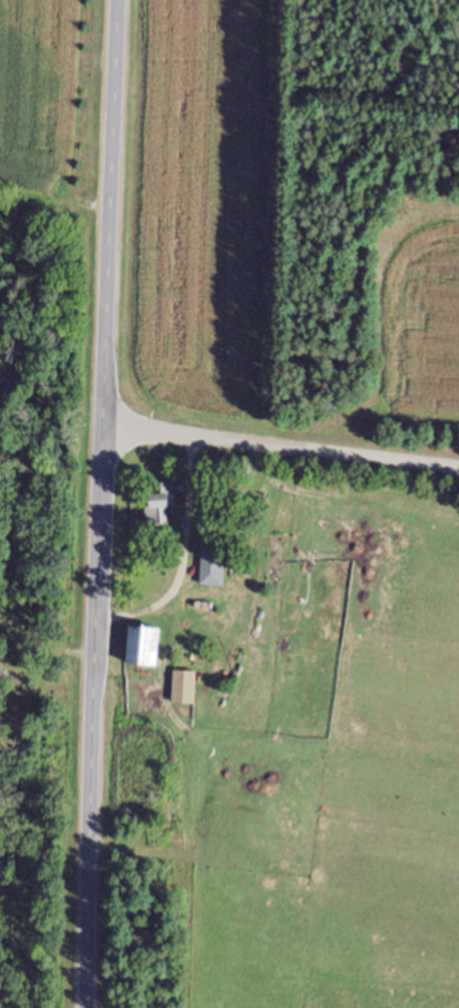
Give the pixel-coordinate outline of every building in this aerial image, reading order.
[(169,534),(168,517),(172,517),(172,492),(143,493),(144,534),(169,534)] [(222,595),(222,556),(198,556),(198,595),(222,595)] [(122,636),(120,675),(151,677),(153,638),(122,636)] [(191,681),(170,681),(170,714),(191,714),(191,681)]
